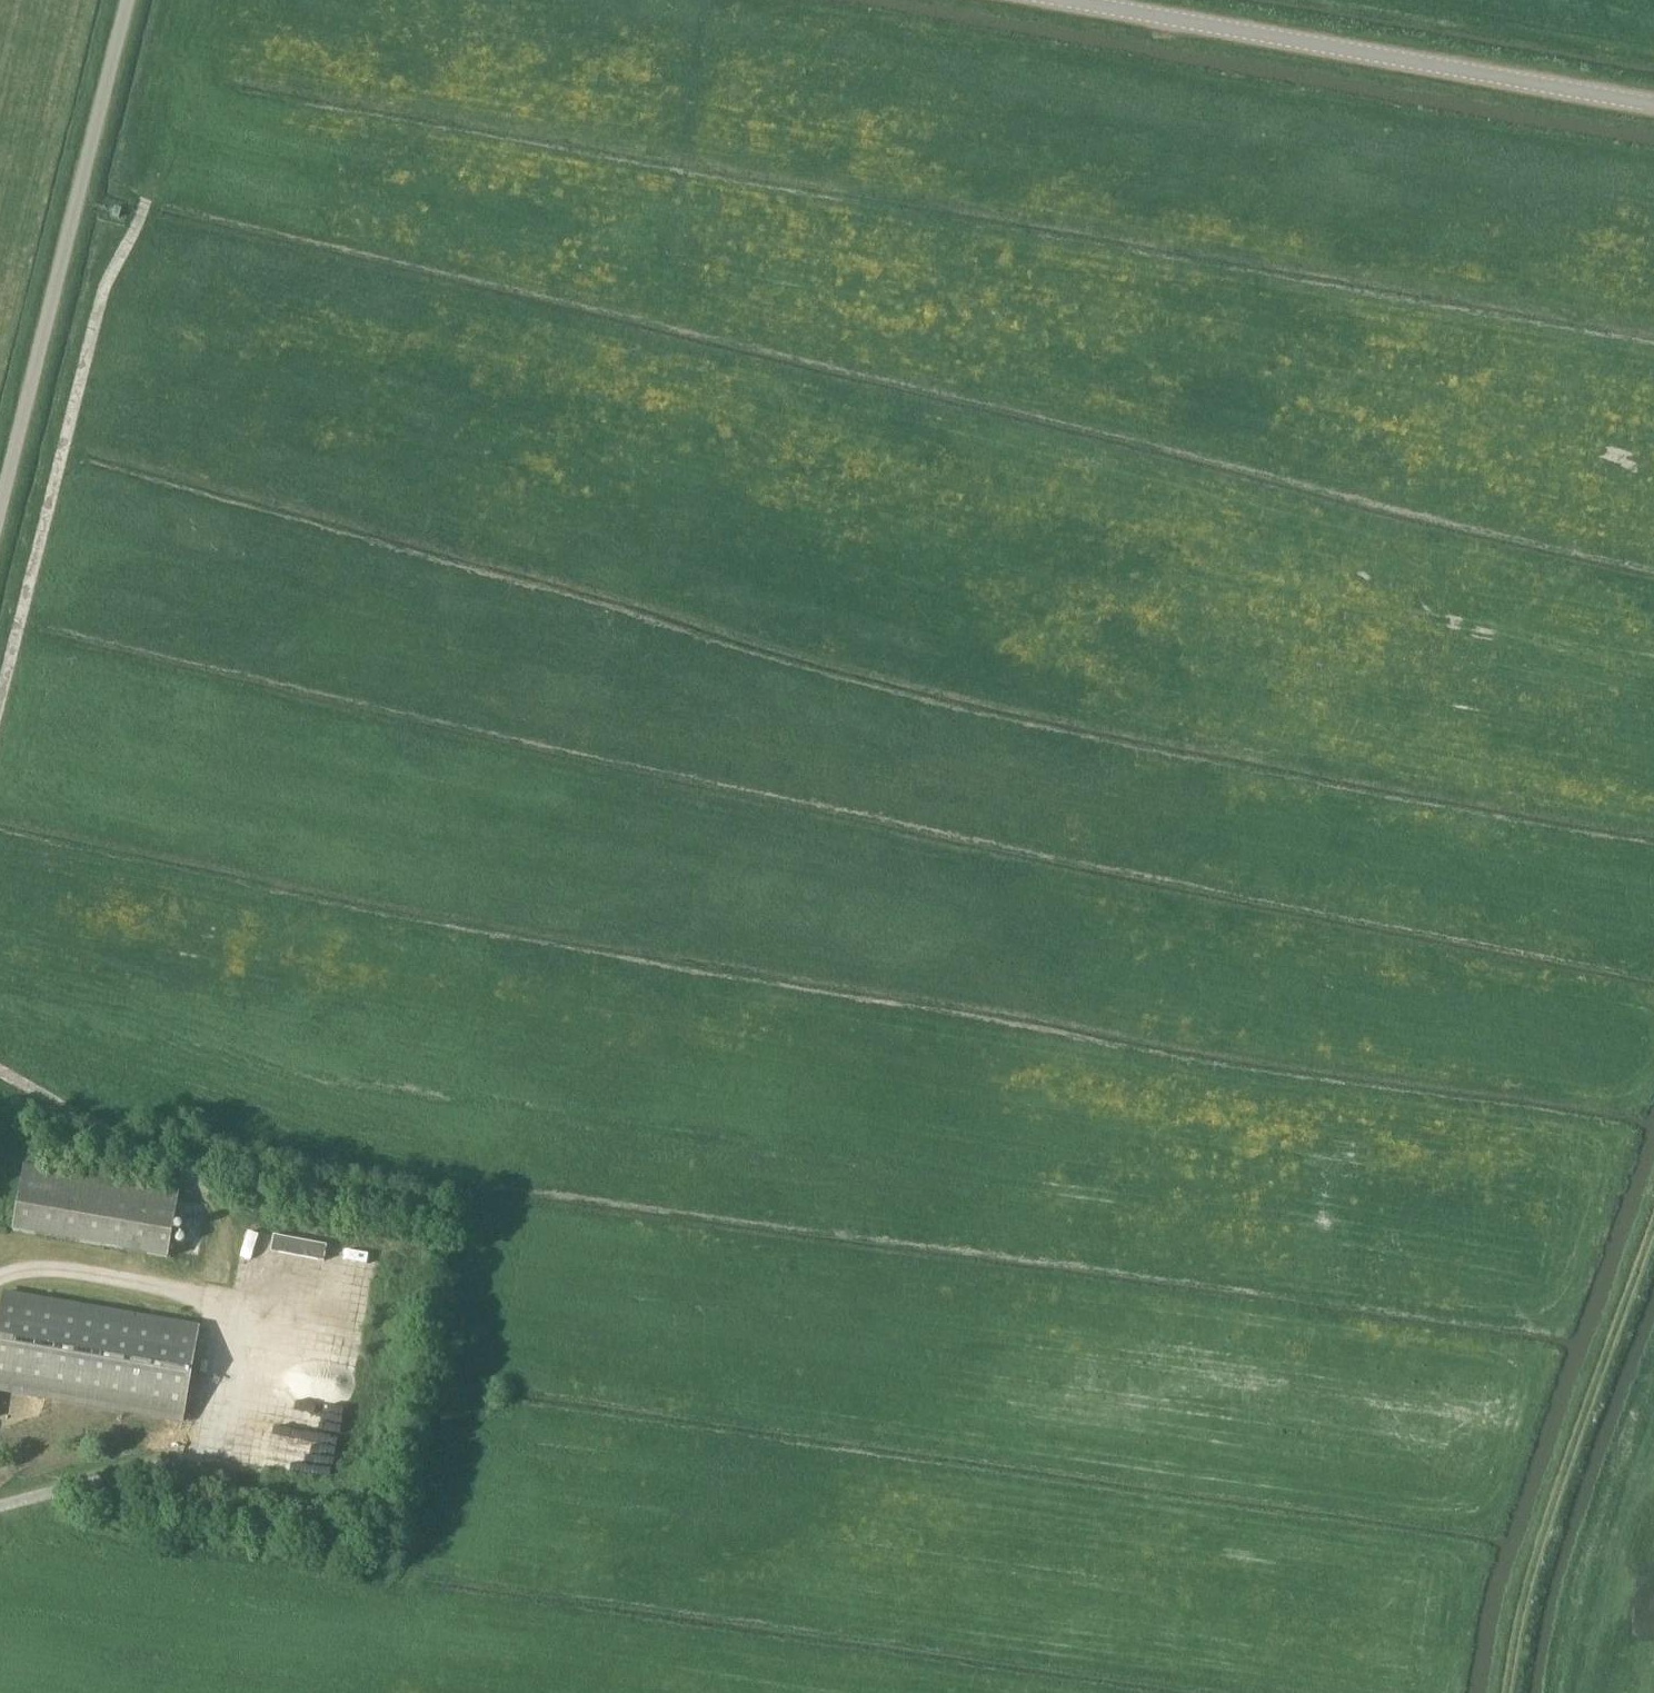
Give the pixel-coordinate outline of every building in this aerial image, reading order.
[(121,210),(115,208),(112,217),(119,219),(121,210)] [(14,1232),(167,1258),(179,1192),(25,1166),(14,1232)] [(4,1294),(0,1316),(0,1389),(183,1421),(198,1328),(4,1294)]
